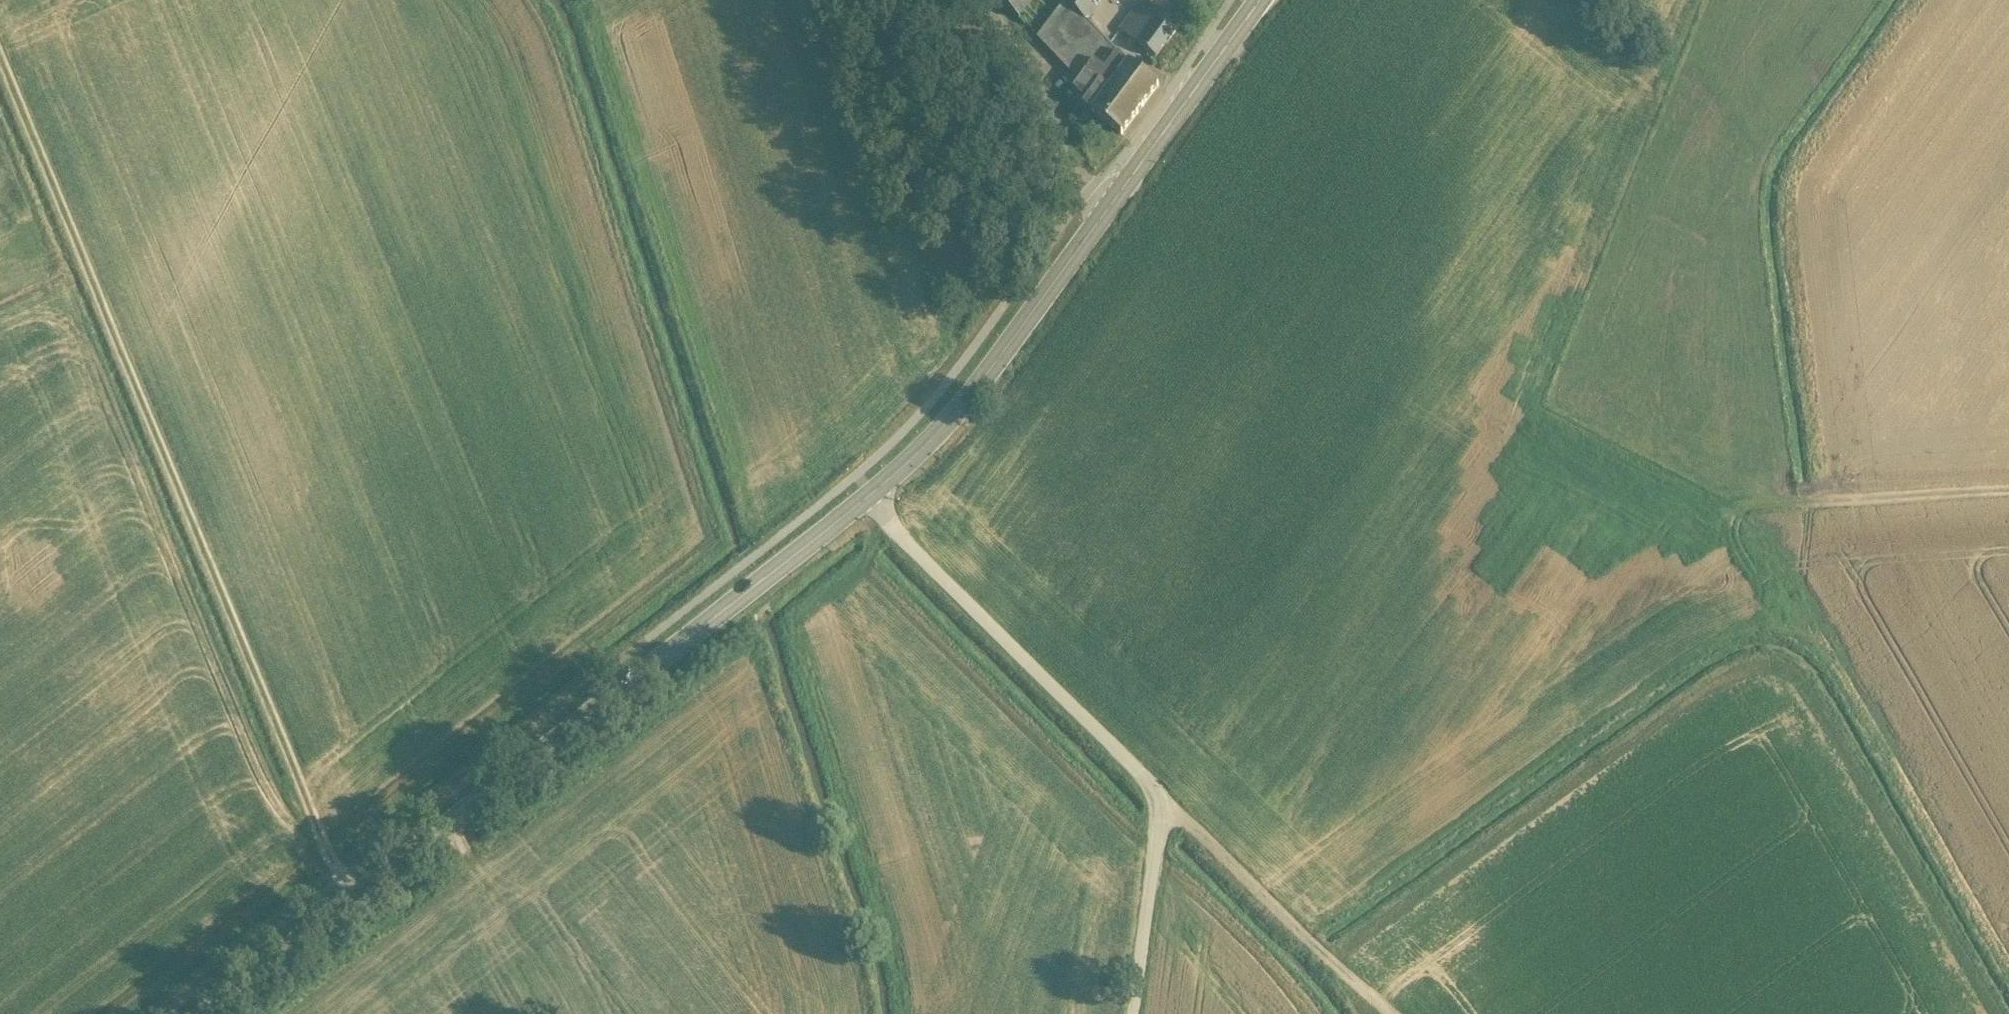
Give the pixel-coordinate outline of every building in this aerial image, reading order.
[(1002,2),(1018,19),(1032,0),(1004,0),(1002,2)] [(1037,39),(1069,72),(1091,96),(1084,107),(1093,114),(1130,64),(1088,20),(1103,0),(1067,0),(1037,39)] [(1154,10),(1132,40),(1156,58),(1199,0),(1141,0),(1154,10)] [(1130,64),(1093,114),(1122,136),(1159,86),(1130,64)]
